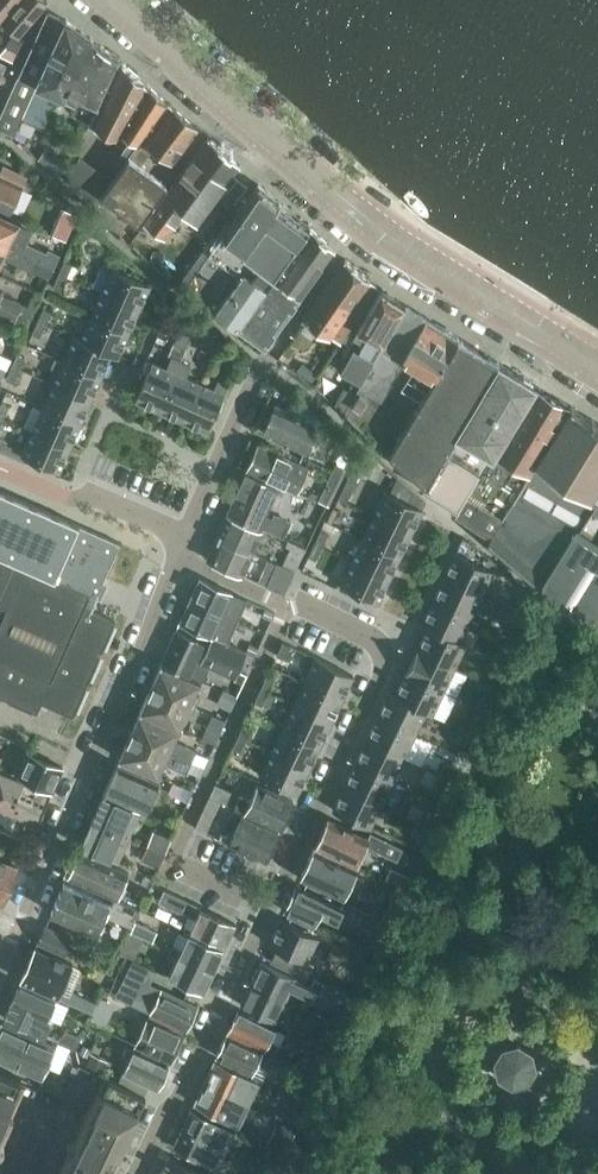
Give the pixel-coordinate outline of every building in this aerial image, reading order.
[(1,19),(17,0),(0,0),(0,18),(1,19)] [(1,19),(19,34),(47,0),(17,0),(1,19)] [(66,19),(47,10),(0,115),(0,128),(14,134),(23,115),(42,123),(56,93),(36,84),(66,19)] [(93,114),(118,57),(66,19),(36,84),(56,93),(74,101),(72,105),(77,107),(77,113),(84,116),(88,112),(93,114)] [(17,52),(23,38),(12,33),(6,46),(17,52)] [(0,53),(0,54),(12,61),(17,52),(6,46),(0,53)] [(120,130),(146,83),(118,57),(93,114),(90,121),(116,137),(120,130)] [(111,180),(128,156),(138,143),(168,102),(146,83),(120,130),(131,138),(120,155),(121,156),(107,177),(98,170),(86,191),(97,200),(111,180)] [(138,143),(128,156),(129,157),(101,195),(140,223),(167,184),(140,164),(152,147),(173,163),(198,128),(168,101),(168,102),(138,143)] [(239,164),(208,137),(144,222),(165,237),(183,212),(196,222),(239,164)] [(40,156),(38,159),(59,174),(67,162),(45,148),(40,156)] [(66,177),(86,191),(98,170),(80,157),(66,177)] [(9,211),(10,211),(22,184),(21,184),(24,179),(18,177),(20,173),(4,165),(0,173),(0,207),(9,211)] [(225,194),(236,202),(248,185),(238,177),(225,194)] [(216,310),(237,325),(308,227),(278,203),(280,201),(259,184),(186,285),(216,310)] [(53,234),(66,239),(74,220),(61,214),(53,234)] [(33,259),(53,268),(58,257),(47,252),(47,253),(27,243),(32,231),(0,216),(0,243),(33,259)] [(310,227),(308,229),(238,326),(265,346),(301,295),(323,265),(334,249),(310,227)] [(0,243),(0,266),(4,257),(29,268),(37,272),(30,288),(41,292),(48,277),(49,278),(53,268),(33,259),(0,243)] [(330,336),(369,279),(370,278),(345,258),(334,273),(304,317),(330,336)] [(64,261),(59,273),(67,277),(72,264),(64,261)] [(112,268),(101,292),(139,309),(150,285),(112,268)] [(67,277),(59,273),(53,286),(61,290),(67,277)] [(369,279),(330,336),(341,343),(376,285),(369,279)] [(358,381),(400,300),(382,287),(354,337),(362,343),(358,349),(353,346),(339,370),(358,381)] [(22,305),(19,313),(30,318),(30,319),(31,319),(43,294),(42,294),(35,290),(28,305),(23,303),(23,304),(22,305)] [(101,292),(91,316),(129,333),(139,309),(101,292)] [(19,313),(22,305),(23,304),(0,293),(0,304),(19,313)] [(344,411),(367,431),(426,316),(405,304),(400,300),(354,392),(344,411)] [(44,307),(38,320),(46,323),(51,311),(44,307)] [(30,318),(19,313),(14,324),(25,330),(30,318)] [(91,316),(81,338),(80,339),(112,353),(111,354),(118,357),(129,333),(91,316)] [(367,431),(395,456),(458,336),(426,316),(367,431)] [(46,323),(38,320),(32,333),(40,337),(46,323)] [(74,335),(63,360),(101,377),(111,354),(112,353),(80,339),(81,338),(74,335)] [(395,456),(426,482),(499,362),(498,361),(497,362),(459,338),(460,338),(458,337),(395,456)] [(174,343),(168,356),(171,357),(181,361),(187,348),(185,347),(174,343)] [(0,352),(0,366),(6,369),(11,357),(0,352)] [(17,353),(12,365),(20,369),(25,356),(17,353)] [(135,399),(159,410),(181,361),(171,357),(166,368),(152,362),(135,399)] [(63,360),(53,384),(91,401),(101,377),(63,360)] [(159,410),(183,421),(200,383),(186,377),(191,366),(181,361),(159,410)] [(423,486),(458,507),(534,383),(500,362),(423,486)] [(20,369),(12,365),(6,378),(14,382),(20,369)] [(200,383),(183,421),(207,431),(229,383),(219,378),(214,389),(200,383)] [(53,384),(42,407),(80,424),(91,401),(53,384)] [(455,513),(490,536),(570,404),(535,384),(455,513)] [(344,386),(335,403),(344,411),(354,392),(344,386)] [(291,395),(284,408),(319,424),(320,419),(291,395)] [(0,405),(0,416),(4,418),(9,405),(2,401),(0,405)] [(319,424),(284,408),(276,404),(264,432),(307,452),(319,424)] [(571,405),(490,536),(488,539),(588,623),(597,628),(597,544),(595,543),(597,538),(597,422),(592,418),(574,407),(571,405)] [(42,407),(32,431),(70,448),(80,424),(42,407)] [(70,448),(32,431),(21,454),(59,471),(70,448)] [(247,468),(297,491),(308,466),(258,444),(247,468)] [(336,462),(332,471),(344,476),(348,467),(336,462)] [(344,476),(332,471),(320,500),(330,504),(344,476)] [(248,472),(238,493),(267,507),(278,486),(248,472)] [(358,477),(350,473),(338,498),(346,502),(358,477)] [(37,712),(42,702),(73,716),(115,620),(92,610),(98,596),(97,596),(120,543),(0,489),(0,696),(37,712)] [(385,491),(374,514),(411,532),(423,508),(385,491)] [(267,507),(238,493),(229,513),(258,527),(259,526),(283,538),(291,520),(273,513),(272,516),(265,513),(267,507)] [(227,514),(217,536),(252,552),(262,529),(227,514)] [(374,514),(363,538),(400,555),(411,532),(374,514)] [(328,534),(320,530),(314,543),(322,547),(328,534)] [(217,536),(207,559),(242,575),(252,552),(217,536)] [(363,538),(352,561),(389,579),(400,555),(363,538)] [(314,543),(308,556),(316,559),(322,547),(314,543)] [(303,553),(291,547),(283,564),(295,570),(303,553)] [(455,552),(444,576),(481,594),(493,570),(455,552)] [(389,579),(352,561),(341,585),(378,602),(389,579)] [(284,593),(294,570),(277,563),(267,586),(284,593)] [(444,576),(433,599),(470,617),(481,594),(444,576)] [(199,577),(189,599),(222,614),(227,617),(230,611),(229,611),(231,607),(226,604),(232,592),(199,577)] [(189,599),(179,622),(206,634),(212,636),(222,614),(189,599)] [(421,623),(428,627),(428,626),(459,641),(459,640),(470,617),(433,599),(421,623)] [(524,599),(518,611),(525,615),(531,602),(524,599)] [(265,607),(261,615),(270,619),(274,611),(265,607)] [(525,615),(518,611),(512,624),(519,627),(525,615)] [(428,626),(428,627),(417,649),(454,667),(466,643),(459,640),(459,641),(428,626)] [(246,652),(212,636),(206,634),(203,641),(177,628),(162,661),(201,679),(207,664),(236,676),(246,652)] [(277,654),(284,658),(291,645),(283,642),(277,654)] [(249,643),(246,650),(254,654),(258,647),(249,643)] [(501,645),(496,657),(503,661),(509,649),(501,645)] [(417,649),(406,672),(443,690),(454,667),(417,649)] [(316,657),(305,680),(342,698),(354,675),(316,657)] [(503,661),(496,657),(489,670),(497,674),(503,661)] [(161,662),(150,687),(194,707),(199,695),(194,693),(201,680),(161,662)] [(406,672),(395,695),(426,710),(426,711),(432,714),(443,690),(406,672)] [(267,676),(261,688),(268,692),(274,679),(267,676)] [(305,680),(294,704),(331,722),(342,698),(305,680)] [(150,687),(139,711),(179,729),(188,708),(192,710),(194,707),(150,687)] [(268,692),(261,688),(255,701),(262,705),(268,692)] [(223,689),(216,703),(230,709),(231,710),(237,696),(223,689)] [(389,692),(378,715),(415,733),(426,711),(426,710),(395,695),(389,692)] [(575,709),(597,709),(597,693),(575,693),(575,709)] [(484,694),(478,706),(485,710),(491,698),(484,694)] [(294,704),(283,727),(320,745),(331,722),(294,704)] [(485,710),(478,706),(472,719),(479,723),(485,710)] [(139,711),(129,735),(190,762),(194,752),(195,749),(174,740),(179,729),(139,711)] [(212,715),(206,729),(218,735),(219,733),(225,721),(212,715)] [(378,715),(367,739),(404,756),(415,733),(378,715)] [(245,722),(238,735),(246,738),(252,725),(245,722)] [(283,727),(272,751),(309,769),(320,745),(283,727)] [(456,740),(464,744),(470,731),(462,727),(456,740)] [(190,762),(129,735),(119,757),(158,774),(164,761),(186,771),(190,762)] [(246,738),(238,735),(232,747),(240,751),(246,738)] [(367,739),(355,762),(393,780),(404,756),(367,739)] [(309,769),(272,751),(260,774),(298,792),(309,769)] [(28,752),(17,775),(52,791),(63,767),(28,752)] [(194,752),(190,762),(203,768),(204,766),(208,758),(194,752)] [(446,761),(440,774),(448,777),(454,765),(446,761)] [(355,762),(344,785),(381,803),(393,780),(355,762)] [(102,795),(146,815),(160,784),(117,764),(102,795)] [(448,777),(440,774),(434,786),(442,790),(448,777)] [(36,827),(50,796),(1,775),(0,777),(0,811),(36,827)] [(171,792),(188,800),(193,791),(176,783),(171,792)] [(215,783),(210,795),(226,802),(232,791),(215,783)] [(235,807),(245,811),(280,828),(294,800),(259,784),(251,799),(241,795),(235,807)] [(381,803),(344,785),(333,809),(370,827),(381,803)] [(102,796),(91,821),(130,838),(141,813),(102,796)] [(195,827),(208,833),(223,802),(209,796),(195,827)] [(424,807),(418,820),(425,824),(431,811),(424,807)] [(230,843),(265,859),(279,831),(243,815),(230,843)] [(397,859),(402,848),(370,832),(368,837),(328,818),(316,845),(355,864),(364,844),(397,859)] [(425,824),(418,820),(412,833),(419,836),(425,824)] [(130,838),(91,821),(80,847),(118,864),(130,838)] [(153,831),(146,846),(165,854),(171,839),(153,831)] [(165,854),(146,846),(141,858),(160,866),(165,854)] [(300,877),(341,897),(356,866),(315,846),(300,877)] [(125,888),(123,884),(128,873),(78,851),(66,877),(117,899),(118,897),(122,896),(125,888)] [(11,885),(18,869),(0,861),(0,880),(11,885)] [(144,875),(140,884),(149,887),(153,879),(144,875)] [(0,880),(0,903),(2,904),(11,885),(0,880)] [(392,880),(375,916),(390,923),(407,887),(392,880)] [(50,913),(87,930),(95,912),(106,917),(111,905),(64,883),(50,913)] [(285,910),(315,924),(320,914),(338,921),(343,909),(296,886),(285,910)] [(190,929),(226,945),(236,924),(164,889),(159,900),(196,918),(190,929)] [(136,893),(130,906),(139,910),(145,897),(136,893)] [(390,923),(375,916),(363,910),(356,923),(384,936),(390,923)] [(269,943),(277,947),(271,960),(307,977),(313,962),(307,960),(318,936),(281,919),(269,943)] [(70,937),(45,926),(38,942),(63,953),(70,937)] [(322,933),(331,938),(333,932),(325,928),(322,933)] [(158,946),(162,939),(146,932),(144,937),(129,930),(119,951),(134,958),(143,939),(158,946)] [(168,952),(178,956),(213,972),(222,950),(187,935),(182,948),(172,943),(168,952)] [(94,1003),(60,988),(71,963),(36,947),(21,979),(56,995),(55,997),(90,1013),(94,1003)] [(213,972),(178,956),(168,979),(203,994),(213,972)] [(261,960),(251,981),(286,998),(291,986),(313,997),(318,986),(261,960)] [(131,962),(115,998),(186,1031),(197,1008),(149,986),(155,973),(131,962)] [(286,998),(251,981),(240,1003),(275,1020),(286,998)] [(4,1018),(44,1036),(52,1018),(46,1015),(53,1000),(18,984),(10,1002),(11,1003),(4,1018)] [(362,999),(369,1002),(373,992),(367,989),(362,999)] [(345,994),(333,1020),(343,1025),(355,999),(345,994)] [(238,1010),(227,1032),(274,1054),(279,1045),(268,1040),(269,1039),(272,1037),(274,1033),(273,1029),(274,1027),(238,1010)] [(147,1019),(135,1046),(170,1063),(183,1036),(147,1019)] [(329,1021),(318,1044),(332,1050),(343,1025),(333,1020),(332,1022),(329,1021)] [(15,1065),(29,1034),(2,1023),(0,1028),(0,1059),(15,1065)] [(62,1031),(58,1042),(75,1049),(80,1039),(62,1031)] [(274,1054),(227,1032),(216,1055),(252,1072),(257,1061),(268,1067),(274,1054)] [(29,1034),(15,1065),(42,1077),(55,1046),(29,1034)] [(532,1048),(518,1041),(502,1044),(493,1062),(501,1081),(515,1088),(531,1082),(539,1064),(532,1048)] [(332,1050),(318,1044),(317,1046),(322,1048),(313,1068),(322,1072),(331,1053),(332,1050)] [(159,1086),(169,1065),(134,1049),(124,1070),(151,1083),(158,1086),(159,1086)] [(91,1053),(85,1065),(102,1073),(107,1060),(91,1053)] [(215,1059),(204,1081),(249,1101),(259,1080),(250,1075),(247,1074),(215,1059)] [(146,1095),(118,1082),(110,1078),(79,1065),(64,1097),(0,1068),(0,1173),(108,1173),(146,1095)] [(124,1070),(118,1082),(146,1095),(151,1083),(124,1070)] [(294,1093),(310,1100),(320,1077),(305,1070),(294,1093)] [(204,1081),(194,1103),(226,1118),(238,1123),(249,1101),(204,1081)] [(279,1114),(299,1123),(304,1112),(284,1103),(279,1114)] [(191,1108),(183,1127),(225,1147),(233,1128),(191,1108)] [(183,1127),(174,1146),(216,1165),(225,1147),(183,1127)] [(276,1146),(285,1150),(293,1132),(284,1128),(276,1146)] [(273,1159),(279,1162),(284,1152),(278,1149),(273,1159)] [(160,1173),(208,1173),(169,1155),(160,1173)]
